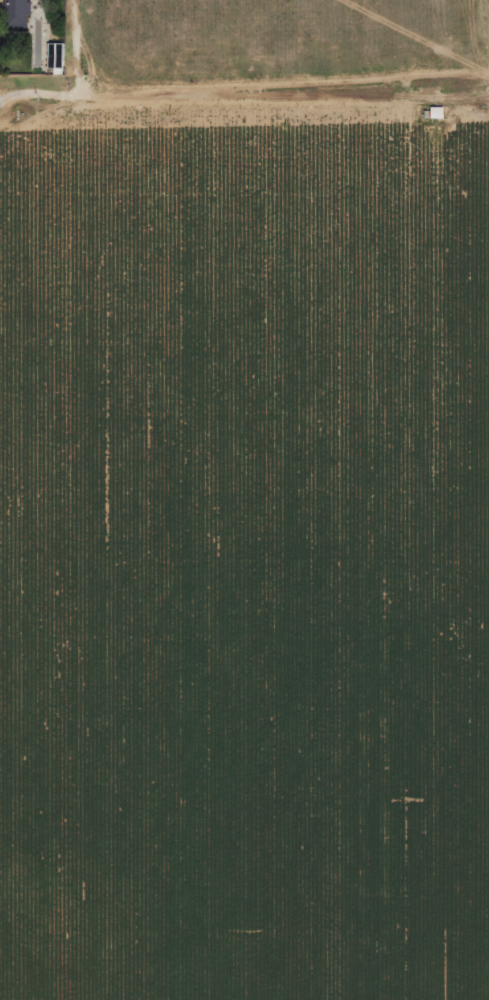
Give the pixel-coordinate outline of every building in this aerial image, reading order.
[(30,28),(30,0),(6,0),(5,28),(30,28)]
